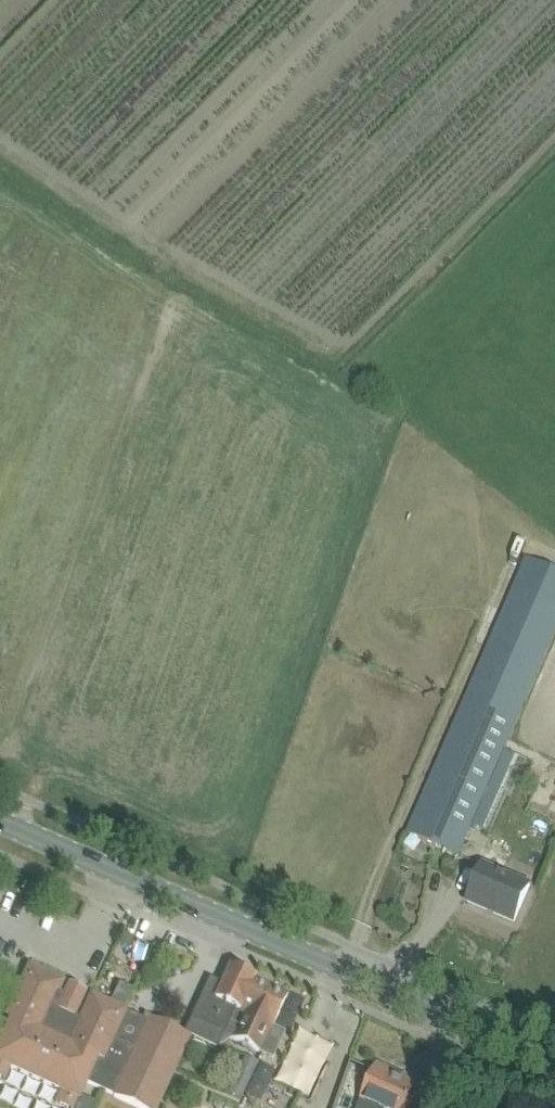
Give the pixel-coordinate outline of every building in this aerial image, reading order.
[(408,832),(459,854),(467,834),(472,824),(496,769),(504,749),(554,633),(554,568),(527,556),(510,597),(417,812),(408,832)] [(496,769),(472,824),(490,832),(491,832),(508,793),(512,795),(527,759),(504,749),(496,769)] [(467,901),(515,921),(530,884),(500,871),(506,859),(488,852),(467,901)] [(210,977),(191,1020),(224,1035),(262,1052),(264,1045),(270,1033),(280,1011),(289,991),(252,974),(231,965),(223,983),(210,977)] [(0,1042),(0,1076),(4,1078),(10,1066),(59,1089),(54,1101),(67,1107),(73,1107),(78,1097),(79,1098),(87,1081),(112,1093),(112,1094),(140,1107),(156,1107),(180,1055),(190,1035),(185,1033),(150,1017),(136,1046),(115,1037),(128,1009),(92,992),(82,1013),(80,1018),(75,1015),(81,1002),(64,995),(59,1008),(53,1005),(55,1000),(50,998),(54,989),(60,992),(66,980),(39,967),(29,988),(16,1017),(12,1016),(3,1036),(0,1042)] [(362,1100),(363,1100),(360,1107),(409,1107),(411,1105),(408,1103),(417,1083),(377,1065),(362,1100)]
